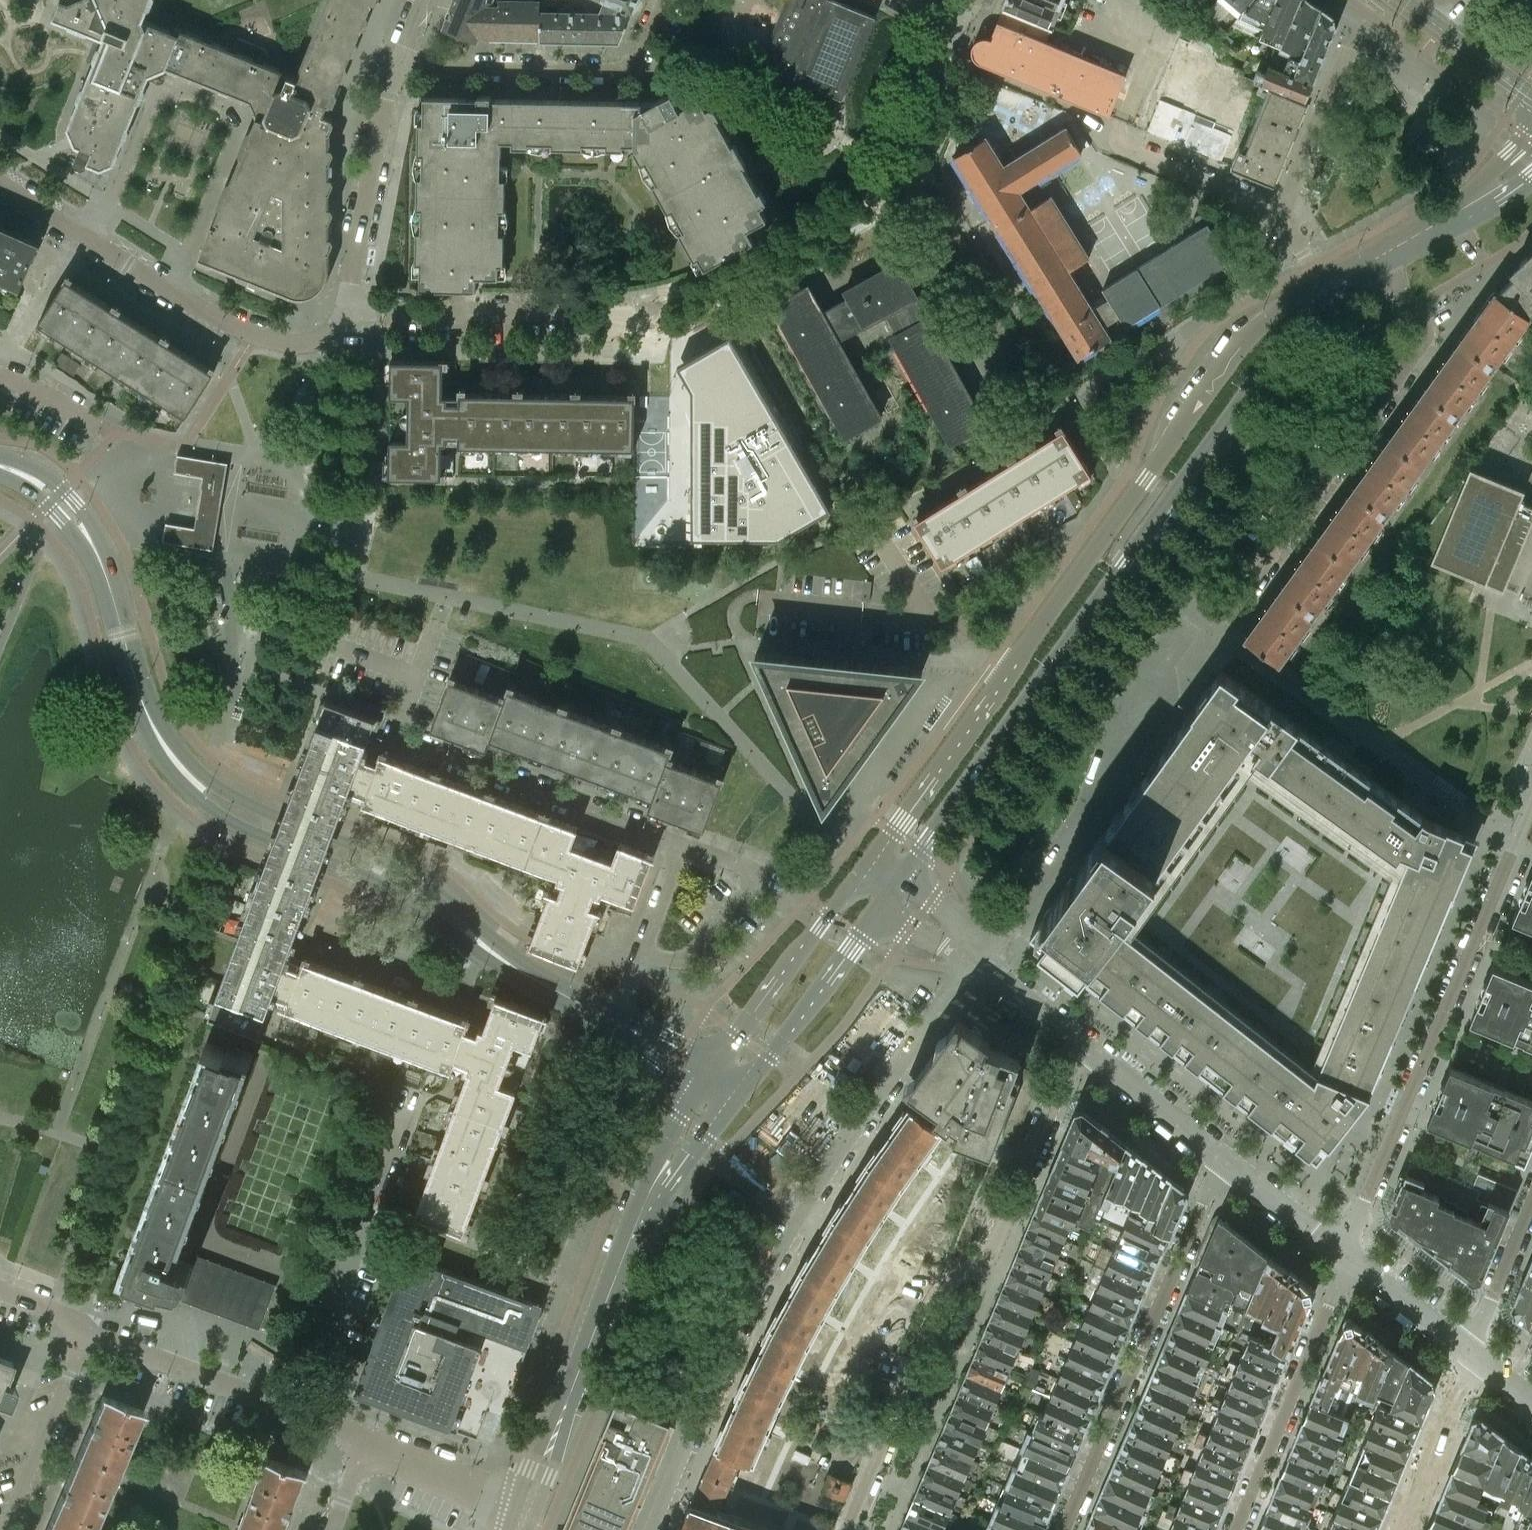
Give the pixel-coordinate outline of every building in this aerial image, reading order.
[(327,183),(331,175),(331,161),(333,156),(328,154),(331,146),(331,131),(333,126),(328,124),(331,115),(324,113),(328,103),(331,105),(332,102),(329,101),(333,91),(337,90),(342,77),(339,75),(343,65),(347,64),(352,51),(350,50),(354,40),(358,38),(363,25),(360,24),(364,14),(368,13),(373,0),(327,0),(296,76),(290,74),(291,71),(175,25),(174,30),(145,18),(152,0),(71,0),(70,0),(69,0),(60,0),(53,17),(104,37),(68,126),(76,144),(81,146),(75,161),(77,165),(82,167),(87,165),(88,162),(102,167),(115,162),(143,92),(140,91),(136,82),(149,76),(149,75),(166,67),(184,74),(185,71),(201,78),(200,81),(235,95),(236,92),(249,97),(257,116),(250,134),(252,135),(246,151),(243,150),(229,185),(232,186),(225,202),(222,201),(215,219),(219,221),(217,225),(212,223),(200,254),(209,258),(207,261),(243,275),(244,272),(263,280),(264,284),(290,294),(299,296),(302,296),(305,296),(306,296),(309,296),(313,294),(316,292),(318,291),(321,289),(323,287),(324,286),(326,283),(327,282),(327,281),(329,278),(330,274),(330,268),(330,250),(333,245),(327,243),(330,235),(331,221),(333,215),(327,213),(330,205),(331,191),(333,185),(327,183)] [(444,27),(477,40),(479,35),(489,35),(491,38),(541,39),(541,8),(541,0),(455,0),(444,27)] [(614,0),(541,0),(541,8),(569,9),(599,9),(598,40),(617,40),(620,38),(632,8),(614,0)] [(877,16),(838,0),(786,0),(760,64),(843,98),(877,16)] [(1044,0),(1006,0),(1005,4),(1051,24),(1055,14),(1063,17),(1066,9),(1044,0)] [(1066,9),(1069,2),(1065,0),(1044,0),(1066,9)] [(1199,0),(1184,0),(1177,7),(1185,15),(1199,0)] [(1215,27),(1233,7),(1225,0),(1217,0),(1202,17),(1197,24),(1218,41),(1222,35),(1224,33),(1215,27)] [(1274,0),(1249,0),(1245,5),(1242,10),(1232,23),(1260,35),(1262,30),(1267,18),(1274,0)] [(1299,0),(1274,0),(1267,18),(1262,30),(1284,39),(1299,0)] [(1321,7),(1311,0),(1299,0),(1284,39),(1281,44),(1296,50),(1294,54),(1301,57),(1321,7)] [(1522,0),(1525,6),(1529,6),(1531,9),(1531,0),(1522,0)] [(1126,73),(1046,40),(1052,27),(1003,7),(991,37),(988,36),(985,36),(983,36),(981,37),(980,37),(977,39),(976,40),(975,41),(974,42),(973,44),(973,45),(972,47),(972,50),(972,51),(972,53),(973,55),(973,57),(975,58),(975,59),(977,61),(979,62),(980,63),(1109,115),(1126,73)] [(1320,65),(1336,25),(1334,16),(1321,7),(1301,57),(1320,65)] [(568,39),(569,9),(541,8),(541,39),(568,39)] [(598,40),(599,9),(569,9),(568,39),(598,40)] [(1241,138),(1212,127),(1215,120),(1190,110),(1213,56),(1182,43),(1146,131),(1230,166),(1238,146),(1241,138)] [(1314,79),(1320,65),(1301,57),(1294,54),(1288,55),(1284,67),(1314,79)] [(1314,79),(1284,67),(1270,61),(1266,70),(1258,67),(1255,76),(1272,83),(1306,97),(1314,79)] [(1271,182),(1305,100),(1306,97),(1272,83),(1247,149),(1238,146),(1230,166),(1271,182)] [(701,269),(778,226),(764,201),(767,200),(761,189),(758,191),(744,164),(746,163),(734,142),(732,143),(718,117),(720,116),(714,105),(712,106),(711,105),(707,107),(701,96),(680,107),(672,92),(654,101),(654,102),(491,99),(491,95),(490,95),(479,95),(478,95),(478,98),(460,98),(460,97),(419,96),(419,111),(424,112),(424,122),(419,122),(418,153),(423,153),(423,176),(418,176),(417,208),(422,208),(422,231),(417,231),(416,262),(421,262),(421,272),(416,272),(416,288),(477,289),(477,288),(477,280),(477,276),(504,276),(504,274),(499,274),(499,264),(504,264),(505,232),(500,232),(500,209),(505,209),(506,179),(506,178),(501,178),(502,140),(512,141),(512,146),(518,146),(529,147),(529,141),(552,142),(552,147),(553,147),(583,148),(584,143),(607,143),(607,148),(623,148),(624,143),(635,144),(637,146),(634,148),(642,162),(647,160),(658,180),(653,182),(668,210),(673,207),(684,228),(680,230),(695,257),(699,255),(704,264),(700,266),(701,269)] [(1090,256),(1052,194),(1032,207),(1021,189),(1083,151),(1067,125),(1017,156),(1012,147),(1001,153),(1007,162),(1005,164),(987,135),(976,142),(962,150),(954,155),(1079,356),(1103,341),(1112,336),(1106,326),(1121,316),(1127,325),(1231,260),(1207,223),(1103,287),(1109,297),(1093,306),(1070,269),(1090,256)] [(36,247),(38,243),(0,226),(0,281),(19,289),(36,247)] [(1512,272),(1515,275),(1498,292),(1527,313),(1530,315),(1531,317),(1531,253),(1512,272)] [(987,422),(925,310),(932,305),(927,298),(920,300),(917,296),(918,295),(898,259),(845,289),(848,295),(823,309),(808,283),(773,303),(846,435),(882,415),(840,338),(886,313),(896,331),(891,334),(951,442),(987,422)] [(87,356),(116,308),(67,277),(39,322),(40,322),(38,325),(49,328),(69,341),(79,347),(87,356)] [(1494,365),(1530,315),(1527,313),(1498,292),(1495,289),(1459,339),(1494,365)] [(135,386),(165,339),(116,308),(87,356),(98,359),(127,378),(135,386)] [(730,334),(678,364),(686,379),(692,389),(692,425),(692,538),(779,537),(831,508),(739,349),(730,334)] [(187,415),(215,370),(165,339),(135,386),(146,390),(176,408),(184,417),(186,414),(187,415)] [(1458,414),(1494,365),(1459,339),(1423,389),(1458,414)] [(74,374),(81,363),(62,350),(55,362),(74,374)] [(444,394),(444,384),(444,359),(391,358),(391,359),(389,359),(391,370),(390,417),(460,418),(460,394),(444,394)] [(1422,463),(1458,414),(1423,389),(1387,438),(1422,463)] [(519,448),(520,393),(460,391),(460,394),(460,418),(459,442),(459,444),(461,444),(461,447),(472,444),(507,445),(519,448)] [(576,449),(577,393),(520,393),(519,448),(530,445),(565,446),(576,449)] [(635,447),(636,400),(636,394),(577,393),(576,449),(588,446),(599,447),(623,447),(634,450),(634,447),(635,447)] [(640,395),(640,407),(650,407),(650,395),(640,395)] [(442,476),(443,442),(459,442),(460,418),(390,417),(390,463),(387,474),(390,474),(390,475),(442,476)] [(1091,472),(1087,464),(1063,427),(1014,458),(1042,503),(1091,472)] [(292,470),(152,446),(153,445),(86,433),(84,448),(0,434),(0,502),(73,514),(70,529),(136,540),(137,539),(276,562),(278,543),(287,544),(297,491),(289,489),(292,470)] [(1387,512),(1422,463),(1387,438),(1352,487),(1387,512)] [(940,467),(958,456),(953,447),(934,458),(940,467)] [(1042,503),(1014,458),(965,488),(992,533),(1042,503)] [(1410,550),(1411,551),(1433,560),(1434,560),(1440,563),(1442,563),(1449,566),(1451,567),(1458,570),(1459,571),(1467,574),(1468,574),(1476,577),(1477,578),(1484,581),(1486,582),(1502,589),(1504,589),(1505,587),(1531,521),(1531,507),(1523,503),(1519,502),(1523,494),(1524,490),(1523,490),(1515,486),(1514,486),(1506,483),(1505,482),(1497,479),(1496,478),(1489,475),(1487,475),(1480,472),(1478,471),(1472,469),(1471,468),(1466,479),(1463,478),(1410,550)] [(1351,562),(1387,512),(1352,487),(1317,536),(1351,562)] [(992,533),(965,488),(915,519),(943,564),(992,533)] [(1316,611),(1351,562),(1317,536),(1281,586),(1316,611)] [(1010,542),(1002,547),(1008,557),(1016,551),(1010,542)] [(1280,661),(1316,611),(1281,586),(1245,636),(1280,661)] [(878,729),(884,721),(886,722),(889,719),(887,717),(893,709),(895,710),(897,707),(895,706),(901,697),(903,698),(907,693),(907,692),(909,692),(911,690),(913,689),(914,688),(916,686),(917,684),(917,682),(918,680),(918,678),(922,672),(922,671),(923,669),(920,669),(920,668),(913,667),(911,666),(910,665),(908,664),(906,664),(903,663),(901,663),(899,664),(897,664),(895,665),(888,665),(888,667),(877,666),(877,663),(874,663),(873,665),(863,664),(863,662),(859,662),(859,664),(849,663),(849,660),(845,660),(845,662),(834,661),(835,659),(831,659),(830,661),(820,660),(820,658),(816,657),(816,659),(806,658),(806,656),(802,656),(802,658),(791,657),(792,655),(784,654),(783,653),(781,652),(779,651),(777,650),(775,650),(772,650),(770,651),(768,651),(766,652),(759,651),(759,652),(756,652),(757,655),(756,655),(759,662),(760,662),(759,664),(759,666),(760,668),(760,670),(761,672),(762,674),(764,675),(765,677),(767,678),(770,685),(772,684),(776,693),(774,694),(776,698),(778,697),(782,707),(780,707),(782,711),(784,710),(788,720),(786,721),(787,724),(789,723),(794,733),(792,734),(793,737),(795,736),(800,746),(798,747),(799,750),(801,749),(806,759),(803,760),(805,764),(807,763),(811,772),(809,773),(812,780),(813,780),(812,782),(812,784),(813,786),(813,788),(814,790),(815,792),(817,794),(818,795),(820,796),(823,803),(824,803),(825,805),(827,803),(832,798),(831,797),(833,797),(835,795),(837,794),(838,793),(840,791),(841,789),(841,787),(842,785),(842,783),(846,777),(845,776),(851,767),(853,768),(855,765),(853,764),(859,755),(861,757),(863,754),(861,752),(868,744),(869,745),(872,742),(870,741),(876,732),(878,733),(880,730),(878,729)] [(481,662),(478,670),(487,674),(491,666),(481,662)] [(1050,906),(1031,933),(1043,942),(1053,950),(1065,960),(1076,968),(1087,977),(1098,985),(1126,1007),(1136,1015),(1150,1026),(1161,1035),(1174,1045),(1185,1054),(1198,1064),(1211,1074),(1222,1082),(1235,1093),(1246,1101),(1272,1122),(1295,1140),(1317,1157),(1370,1090),(1377,1075),(1381,1064),(1389,1046),(1393,1035),(1401,1017),(1405,1006),(1413,989),(1417,977),(1425,960),(1429,949),(1437,931),(1441,920),(1449,902),(1454,891),(1473,844),(1476,838),(1464,833),(1428,818),(1221,668),(1210,685),(1203,694),(1191,711),(1184,720),(1181,724),(1177,730),(1172,737),(1165,746),(1154,762),(1147,772),(1135,788),(1128,798),(1116,814),(1109,824),(1097,840),(1090,850),(1085,857),(1088,858),(1078,872),(1082,876),(1078,881),(1071,876),(1067,882),(1069,883),(1052,908),(1050,906)] [(491,736),(504,698),(450,677),(431,727),(432,727),(431,730),(443,731),(465,739),(476,743),(485,750),(486,747),(487,747),(490,739),(491,736)] [(544,759),(564,707),(509,686),(504,698),(491,736),(490,739),(501,740),(512,744),(510,749),(522,754),(524,749),(535,752),(544,759)] [(375,807),(394,757),(381,753),(380,755),(364,749),(376,717),(327,698),(327,699),(324,698),(323,710),(294,787),(290,797),(288,801),(284,806),(286,807),(283,817),(278,830),(328,847),(332,836),(338,819),(348,794),(363,800),(362,802),(364,803),(363,805),(375,807)] [(598,779),(617,727),(564,707),(544,759),(555,760),(566,764),(564,769),(576,774),(578,769),(589,772),(598,779)] [(652,799),(653,796),(667,758),(668,759),(672,747),(617,727),(598,779),(609,780),(620,784),(618,789),(630,794),(632,789),(643,792),(652,799)] [(428,827),(448,778),(394,757),(375,807),(408,819),(416,825),(428,827)] [(723,779),(668,759),(667,758),(653,796),(652,799),(648,807),(650,808),(648,811),(660,812),(704,828),(723,779)] [(470,845),(489,793),(448,778),(428,827),(461,839),(470,845)] [(558,875),(576,825),(489,793),(470,845),(471,846),(482,847),(516,859),(524,866),(526,866),(537,867),(558,875)] [(603,892),(621,842),(576,825),(558,875),(603,892)] [(244,921),(294,940),(318,874),(324,859),(328,847),(278,830),(275,839),(270,851),(268,850),(267,855),(266,861),(263,871),(254,894),(247,904),(246,915),(244,921)] [(635,904),(654,854),(621,842),(603,892),(624,900),(633,906),(634,903),(635,904)] [(1512,918),(1531,926),(1531,871),(1512,918)] [(595,919),(602,910),(599,909),(600,908),(597,907),(603,892),(558,875),(552,890),(550,889),(533,936),(529,945),(579,964),(582,964),(583,955),(587,942),(595,919)] [(309,1016),(327,967),(304,958),(303,960),(288,955),(294,940),(244,921),(228,965),(293,989),(287,1005),(286,1007),(288,1008),(287,1011),(298,1012),(309,1016)] [(1493,964),(1470,1019),(1514,1038),(1517,1030),(1527,1034),(1523,1042),(1531,1045),(1531,980),(1493,964)] [(287,1005),(293,989),(228,965),(214,1002),(207,1012),(210,1013),(210,1014),(259,1032),(271,999),(287,1005)] [(367,1038),(386,988),(327,967),(309,1016),(331,1024),(340,1031),(352,1032),(367,1038)] [(395,1051),(414,999),(386,988),(367,1038),(385,1045),(395,1051)] [(517,1090),(537,1035),(541,1025),(548,1016),(545,1014),(546,1014),(496,995),(488,1016),(484,1028),(469,1022),(452,1067),(467,1072),(517,1090)] [(452,1067),(469,1022),(470,1020),(414,999),(395,1051),(406,1052),(439,1064),(448,1071),(449,1068),(451,1069),(452,1067)] [(905,1084),(919,1094),(910,1106),(938,1126),(942,1120),(957,1130),(954,1137),(991,1151),(997,1137),(1014,1144),(1040,1077),(1019,1062),(1020,1058),(987,1046),(990,1041),(958,1018),(948,1031),(944,1034),(940,1037),(938,1038),(934,1050),(916,1076),(905,1084)] [(132,1261),(128,1272),(161,1284),(154,1304),(173,1308),(177,1298),(180,1299),(189,1276),(193,1263),(178,1257),(254,1053),(214,1038),(213,1043),(210,1042),(129,1260),(132,1261)] [(1427,1121),(1471,1139),(1472,1138),(1481,1142),(1481,1143),(1525,1162),(1531,1144),(1531,1100),(1504,1088),(1501,1096),(1491,1092),(1494,1084),(1451,1065),(1427,1121)] [(505,1123),(517,1090),(467,1072),(459,1094),(453,1103),(505,1123)] [(485,1177),(503,1128),(505,1123),(453,1103),(451,1115),(439,1148),(432,1158),(485,1177)] [(907,1104),(868,1163),(904,1187),(930,1151),(944,1130),(938,1126),(910,1106),(907,1104)] [(1125,1141),(1084,1110),(1076,1112),(1063,1143),(1115,1165),(1125,1141)] [(1123,1197),(1141,1154),(1125,1141),(1115,1165),(1102,1196),(1103,1197),(1102,1200),(1108,1203),(1110,1200),(1113,1192),(1123,1197)] [(1102,1196),(1115,1165),(1063,1143),(1050,1174),(1102,1196)] [(1139,1206),(1156,1165),(1141,1154),(1123,1197),(1139,1206)] [(464,1232),(485,1177),(432,1158),(431,1169),(419,1202),(413,1212),(415,1213),(415,1214),(464,1232)] [(1431,1248),(1449,1206),(1450,1204),(1432,1197),(1434,1192),(1418,1185),(1421,1179),(1427,1181),(1432,1169),(1416,1162),(1409,1165),(1390,1210),(1392,1218),(1431,1248)] [(904,1187),(868,1163),(833,1215),(871,1239),(904,1187)] [(1151,1225),(1171,1177),(1156,1165),(1139,1206),(1138,1208),(1148,1213),(1144,1222),(1151,1225)] [(1442,1173),(1432,1169),(1427,1181),(1421,1179),(1418,1185),(1434,1192),(1442,1173)] [(1473,1185),(1442,1173),(1434,1192),(1432,1197),(1450,1204),(1456,1188),(1487,1202),(1509,1211),(1518,1189),(1478,1173),(1473,1185)] [(1093,1219),(1102,1196),(1050,1174),(1036,1208),(1071,1223),(1072,1220),(1089,1227),(1093,1219)] [(1183,1186),(1171,1177),(1151,1225),(1169,1234),(1186,1194),(1183,1186)] [(1487,1202),(1456,1188),(1450,1204),(1449,1206),(1480,1220),(1487,1202)] [(1481,1277),(1501,1228),(1509,1211),(1487,1202),(1480,1220),(1449,1206),(1431,1248),(1473,1280),(1481,1277)] [(1063,1242),(1071,1223),(1036,1208),(1028,1226),(1063,1242)] [(833,1215),(801,1269),(839,1291),(871,1239),(833,1215)] [(1151,1225),(1144,1222),(1128,1215),(1121,1232),(1121,1233),(1161,1253),(1169,1234),(1151,1225)] [(1246,1308),(1269,1253),(1266,1252),(1267,1251),(1233,1225),(1232,1226),(1222,1218),(1221,1217),(1220,1217),(1219,1218),(1218,1219),(1214,1231),(1213,1230),(1197,1266),(1198,1266),(1188,1288),(1189,1288),(1188,1289),(1228,1307),(1230,1308),(1233,1302),(1242,1306),(1246,1308)] [(1028,1226),(1020,1245),(1055,1260),(1063,1242),(1028,1226)] [(1161,1253),(1121,1233),(1113,1252),(1153,1271),(1161,1253)] [(1020,1245),(1012,1263),(1048,1278),(1055,1260),(1020,1245)] [(1153,1271),(1113,1252),(1105,1270),(1145,1289),(1153,1271)] [(1299,1277),(1269,1253),(1246,1308),(1263,1315),(1260,1321),(1277,1328),(1299,1277)] [(197,1254),(193,1263),(189,1276),(200,1280),(208,1258),(197,1254)] [(503,1413),(543,1305),(406,1254),(355,1391),(479,1437),(489,1408),(503,1413)] [(1531,1311),(1531,1256),(1512,1304),(1514,1312),(1528,1322),(1531,1311)] [(219,1262),(208,1258),(200,1280),(211,1284),(219,1262)] [(231,1266),(219,1262),(211,1284),(223,1289),(231,1266)] [(1012,1263),(1005,1282),(1040,1297),(1048,1278),(1012,1263)] [(231,1266),(223,1289),(234,1293),(242,1271),(231,1266)] [(839,1291),(801,1269),(771,1324),(810,1344),(830,1309),(839,1291)] [(1145,1289),(1105,1270),(1097,1288),(1137,1308),(1145,1289)] [(253,1275),(242,1271),(234,1293),(245,1297),(253,1275)] [(265,1279),(253,1275),(245,1297),(257,1301),(265,1279)] [(191,1303),(200,1280),(189,1276),(180,1299),(191,1303)] [(1299,1277),(1277,1328),(1271,1345),(1288,1352),(1313,1292),(1313,1291),(1313,1290),(1313,1289),(1313,1288),(1313,1287),(1312,1286),(1299,1277)] [(277,1283),(265,1279),(257,1301),(268,1306),(277,1283)] [(211,1284),(200,1280),(191,1303),(203,1307),(211,1284)] [(1005,1282),(997,1300),(1032,1316),(1040,1297),(1005,1282)] [(223,1289),(211,1284),(203,1307),(214,1311),(223,1289)] [(1137,1308),(1097,1288),(1090,1306),(1130,1326),(1137,1308)] [(234,1293),(223,1289),(214,1311),(226,1316),(234,1293)] [(1187,1291),(1180,1308),(1219,1327),(1227,1309),(1228,1307),(1188,1289),(1187,1291)] [(245,1297),(234,1293),(226,1316),(237,1320),(245,1297)] [(257,1301),(245,1297),(237,1320),(248,1324),(257,1301)] [(997,1300),(989,1320),(1024,1335),(1032,1316),(997,1300)] [(268,1306),(257,1301),(248,1324),(260,1328),(268,1306)] [(1130,1326),(1090,1306),(1082,1324),(1122,1344),(1130,1326)] [(1263,1315),(1246,1308),(1242,1306),(1240,1312),(1239,1311),(1234,1321),(1240,1324),(1237,1330),(1241,1332),(1271,1345),(1277,1328),(1260,1321),(1263,1315)] [(1180,1308),(1172,1327),(1212,1345),(1219,1327),(1180,1308)] [(1346,1318),(1321,1376),(1336,1383),(1337,1380),(1361,1324),(1351,1316),(1350,1316),(1348,1316),(1347,1316),(1347,1317),(1346,1318)] [(989,1320),(981,1338),(1016,1353),(1024,1335),(989,1320)] [(810,1344),(771,1324),(743,1382),(783,1400),(810,1344)] [(1122,1344),(1082,1324),(1075,1342),(1115,1361),(1122,1344)] [(1377,1336),(1361,1324),(1337,1380),(1354,1387),(1357,1381),(1377,1336)] [(1172,1327),(1164,1346),(1204,1363),(1212,1345),(1172,1327)] [(1245,1342),(1241,1353),(1281,1370),(1288,1352),(1271,1345),(1241,1332),(1238,1339),(1245,1342)] [(1391,1346),(1377,1336),(1357,1381),(1354,1387),(1348,1402),(1365,1409),(1372,1391),(1391,1346)] [(981,1338),(974,1356),(1009,1372),(1016,1353),(981,1338)] [(1115,1361),(1075,1342),(1067,1360),(1107,1379),(1115,1361)] [(1164,1346),(1156,1364),(1196,1382),(1204,1363),(1164,1346)] [(1393,1400),(1410,1361),(1391,1346),(1372,1391),(1393,1400)] [(1281,1370),(1241,1353),(1236,1364),(1229,1361),(1226,1367),(1273,1388),(1281,1370)] [(974,1356),(966,1374),(1001,1389),(1009,1372),(974,1356)] [(12,1362),(0,1357),(0,1402),(8,1405),(15,1387),(4,1383),(12,1362)] [(1107,1379),(1067,1360),(1059,1378),(1099,1397),(1107,1379)] [(1410,1361),(1393,1400),(1390,1409),(1420,1422),(1435,1387),(1433,1379),(1410,1361)] [(1156,1364),(1148,1382),(1188,1400),(1196,1382),(1156,1364)] [(1273,1388),(1226,1367),(1223,1374),(1231,1377),(1226,1388),(1266,1405),(1273,1388)] [(966,1374),(958,1392),(994,1407),(1001,1389),(966,1374)] [(1326,1408),(1336,1383),(1321,1376),(1311,1401),(1326,1408)] [(1099,1397),(1059,1378),(1052,1396),(1092,1415),(1099,1397)] [(1359,1422),(1365,1409),(1348,1402),(1354,1387),(1337,1380),(1336,1383),(1326,1408),(1349,1418),(1355,1421),(1359,1422)] [(783,1400),(743,1382),(715,1445),(717,1446),(717,1447),(742,1458),(755,1463),(783,1400)] [(1148,1382),(1140,1401),(1180,1419),(1188,1400),(1148,1382)] [(1020,1398),(1017,1403),(1025,1406),(1032,1388),(1025,1385),(1020,1398)] [(1266,1405),(1226,1388),(1221,1400),(1214,1397),(1212,1402),(1259,1423),(1266,1405)] [(958,1392),(951,1410),(986,1425),(994,1407),(958,1392)] [(676,1420),(617,1394),(600,1436),(599,1436),(598,1437),(599,1438),(562,1529),(631,1529),(676,1420)] [(118,1468),(136,1426),(142,1410),(102,1395),(79,1451),(118,1468)] [(1092,1415),(1052,1396),(1043,1416),(1083,1435),(1092,1415)] [(1140,1401),(1132,1420),(1172,1438),(1180,1419),(1140,1401)] [(1349,1418),(1326,1408),(1311,1401),(1303,1420),(1341,1436),(1349,1418)] [(1259,1423),(1212,1402),(1209,1409),(1216,1412),(1211,1424),(1251,1440),(1259,1423)] [(1420,1422),(1390,1409),(1379,1404),(1372,1422),(1413,1440),(1420,1422)] [(951,1410),(943,1428),(979,1443),(986,1425),(951,1410)] [(1083,1435),(1043,1416),(1040,1415),(1032,1433),(1076,1452),(1083,1435)] [(1503,1433),(1481,1416),(1473,1418),(1462,1446),(1492,1458),(1503,1433)] [(1172,1438),(1132,1420),(1125,1437),(1165,1456),(1172,1438)] [(1303,1420),(1296,1437),(1340,1457),(1343,1450),(1336,1447),(1341,1436),(1303,1420)] [(1413,1440),(1372,1422),(1364,1440),(1406,1458),(1413,1440)] [(1251,1440),(1211,1424),(1207,1435),(1200,1432),(1197,1438),(1244,1458),(1251,1440)] [(943,1428),(936,1446),(971,1461),(979,1443),(943,1428)] [(1076,1452),(1032,1433),(1024,1451),(1068,1470),(1076,1452)] [(1501,1488),(1518,1444),(1503,1433),(1492,1458),(1483,1480),(1501,1488)] [(1125,1437),(1117,1455),(1157,1473),(1165,1456),(1125,1437)] [(1296,1437),(1288,1455),(1326,1471),(1331,1460),(1338,1463),(1340,1457),(1296,1437)] [(1244,1458),(1197,1438),(1195,1445),(1202,1447),(1197,1458),(1237,1476),(1244,1458)] [(1406,1458),(1364,1440),(1357,1458),(1398,1477),(1406,1458)] [(1531,1456),(1531,1455),(1518,1444),(1501,1488),(1496,1502),(1511,1509),(1515,1499),(1517,1495),(1531,1456)] [(936,1446),(929,1462),(964,1478),(971,1461),(936,1446)] [(1483,1480),(1492,1458),(1462,1446),(1453,1468),(1483,1480)] [(719,1510),(731,1484),(742,1458),(717,1447),(693,1499),(714,1507),(719,1510)] [(113,1481),(118,1468),(79,1451),(46,1529),(49,1529),(92,1529),(113,1481)] [(1068,1470),(1024,1451),(1017,1468),(1061,1487),(1068,1470)] [(1117,1455),(1109,1474),(1149,1493),(1157,1473),(1117,1455)] [(1322,1482),(1326,1471),(1288,1455),(1281,1472),(1319,1489),(1322,1482)] [(307,1471),(267,1456),(241,1524),(258,1529),(285,1529),(307,1471)] [(1517,1495),(1520,1496),(1518,1500),(1531,1506),(1531,1456),(1517,1495)] [(1237,1476),(1197,1458),(1192,1470),(1185,1468),(1183,1473),(1229,1493),(1237,1476)] [(1398,1477),(1357,1458),(1349,1477),(1390,1495),(1398,1477)] [(929,1462),(922,1479),(957,1494),(964,1478),(929,1462)] [(1061,1487),(1017,1468),(1009,1486),(1054,1505),(1061,1487)] [(1501,1488),(1483,1480),(1453,1468),(1445,1487),(1474,1499),(1487,1505),(1490,1499),(1496,1502),(1501,1488)] [(852,1481),(830,1471),(822,1489),(844,1499),(852,1481)] [(1312,1506),(1319,1489),(1281,1472),(1274,1490),(1312,1506)] [(1229,1493),(1183,1473),(1180,1480),(1187,1483),(1183,1494),(1222,1511),(1229,1493)] [(1109,1474),(1101,1493),(1141,1511),(1149,1493),(1109,1474)] [(1390,1495),(1349,1477),(1342,1495),(1382,1513),(1390,1495)] [(922,1479),(914,1498),(949,1513),(957,1494),(922,1479)] [(1054,1505),(1009,1486),(1002,1503),(1046,1523),(1054,1505)] [(1483,1514),(1487,1505),(1474,1499),(1445,1487),(1438,1504),(1489,1525),(1493,1518),(1483,1514)] [(1304,1523),(1312,1506),(1274,1490),(1266,1508),(1304,1523)] [(1101,1493),(1094,1511),(1134,1529),(1141,1511),(1101,1493)] [(1222,1511),(1183,1494),(1177,1506),(1170,1503),(1168,1509),(1215,1528),(1222,1511)] [(1342,1495),(1334,1513),(1373,1529),(1375,1529),(1382,1513),(1342,1495)] [(693,1499),(692,1498),(680,1529),(755,1529),(757,1524),(719,1510),(714,1507),(693,1499)] [(914,1498),(907,1514),(942,1529),(949,1513),(914,1498)] [(1518,1500),(1515,1499),(1511,1509),(1509,1514),(1526,1522),(1529,1515),(1531,1516),(1531,1506),(1518,1500)] [(1002,1503),(1000,1503),(993,1520),(1015,1529),(1043,1529),(1046,1523),(1002,1503)] [(1438,1504),(1430,1523),(1447,1529),(1488,1529),(1489,1525),(1438,1504)] [(1304,1523),(1266,1508),(1259,1525),(1271,1529),(1302,1529),(1304,1523)] [(1168,1509),(1165,1516),(1167,1516),(1163,1526),(1169,1528),(1168,1529),(1169,1529),(1214,1529),(1215,1528),(1168,1509)] [(1085,1529),(1133,1529),(1134,1529),(1094,1511),(1085,1529)] [(1334,1513),(1327,1529),(1373,1529),(1334,1513)] [(901,1529),(942,1529),(907,1514),(901,1529)] [(1529,1515),(1526,1522),(1523,1529),(1531,1529),(1531,1516),(1529,1515)] [(1488,1529),(1500,1529),(1501,1526),(1503,1522),(1493,1518),(1489,1525),(1488,1529)] [(993,1520),(989,1529),(1015,1529),(993,1520)]
